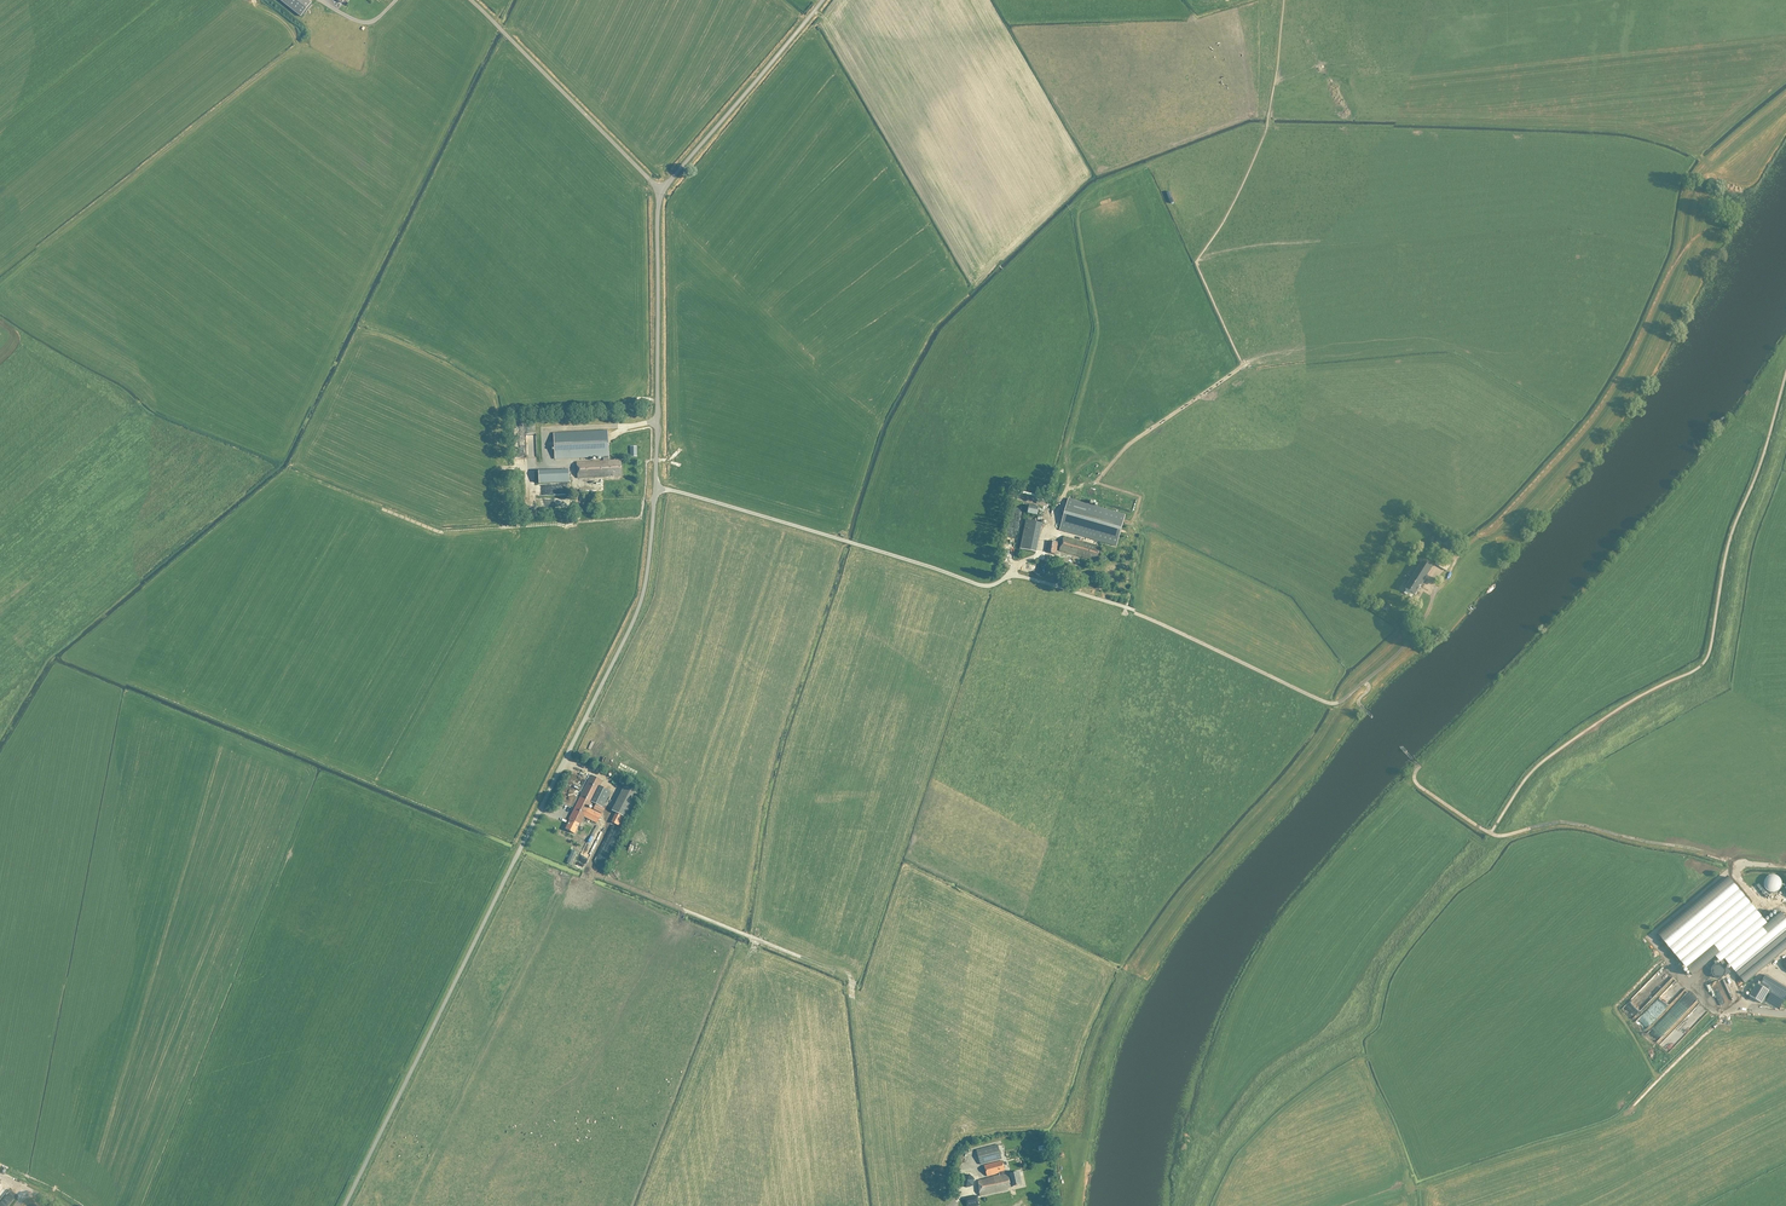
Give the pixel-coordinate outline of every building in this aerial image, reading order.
[(307,0),(279,0),(301,17),(311,3),(307,0)] [(608,431),(570,433),(554,434),(555,459),(603,457),(603,461),(577,463),(577,478),(621,476),(620,460),(609,461),(609,456),(608,431)] [(538,472),(539,484),(569,482),(568,470),(538,472)] [(602,486),(602,479),(581,480),(581,487),(602,486)] [(1125,516),(1108,511),(1089,506),(1089,505),(1068,499),(1060,529),(1117,546),(1125,516)] [(1028,513),(1037,515),(1039,507),(1029,505),(1028,513)] [(1036,552),(1042,523),(1026,520),(1020,549),(1036,552)] [(1101,547),(1063,537),(1060,551),(1097,561),(1101,547)] [(1046,552),(1055,554),(1058,543),(1049,540),(1046,552)] [(1435,561),(1443,567),(1446,568),(1450,562),(1438,555),(1435,561)] [(1415,592),(1432,566),(1421,559),(1408,580),(1407,579),(1405,582),(1406,583),(1405,586),(1415,592)] [(1412,611),(1407,609),(1403,618),(1408,620),(1412,611)] [(579,770),(577,775),(586,779),(589,775),(579,770)] [(574,834),(579,825),(580,825),(584,817),(597,823),(601,815),(589,808),(592,802),(602,808),(610,791),(600,786),(602,781),(591,775),(569,819),(570,820),(565,829),(574,834)] [(625,785),(611,811),(616,814),(623,817),(628,820),(642,794),(625,785)] [(565,790),(561,800),(573,805),(577,795),(565,790)] [(593,809),(602,814),(604,809),(596,804),(593,809)] [(616,814),(611,823),(618,827),(623,817),(616,814)] [(587,849),(574,866),(580,870),(593,853),(587,849)] [(1767,890),(1770,891),(1773,892),(1775,891),(1778,889),(1779,887),(1780,884),(1780,881),(1779,878),(1777,876),(1774,875),(1771,874),(1768,875),(1766,877),(1764,879),(1763,882),(1763,885),(1765,888),(1767,890)] [(1658,932),(1692,973),(1714,954),(1721,962),(1711,971),(1724,973),(1725,974),(1729,970),(1733,967),(1743,980),(1762,965),(1785,945),(1785,917),(1780,910),(1766,922),(1727,875),(1658,932)] [(1630,1014),(1672,973),(1664,965),(1622,1006),(1630,1014)] [(1759,983),(1756,981),(1748,994),(1761,1002),(1769,989),(1784,998),(1785,994),(1785,985),(1765,972),(1759,983)] [(1647,1030),(1656,1039),(1693,1000),(1689,996),(1680,1005),(1681,1005),(1679,1008),(1680,1008),(1676,1012),(1674,1010),(1672,1012),(1668,1008),(1647,1030)] [(1636,1017),(1644,1025),(1651,1018),(1647,1014),(1650,1011),(1646,1007),(1636,1017)] [(1671,1031),(1659,1042),(1666,1049),(1677,1038),(1671,1031)] [(1002,1159),(998,1145),(977,1150),(980,1165),(1002,1159)] [(1022,1185),(1019,1171),(1006,1175),(1002,1161),(984,1165),(987,1176),(999,1173),(1000,1175),(977,1181),(981,1196),(1008,1190),(1008,1188),(1022,1185)] [(969,1175),(963,1177),(961,1183),(966,1188),(973,1186),(974,1180),(969,1175)] [(6,1192),(0,1202),(8,1205),(13,1196),(6,1192)] [(979,1205),(977,1196),(965,1198),(966,1205),(974,1205),(979,1205)]
